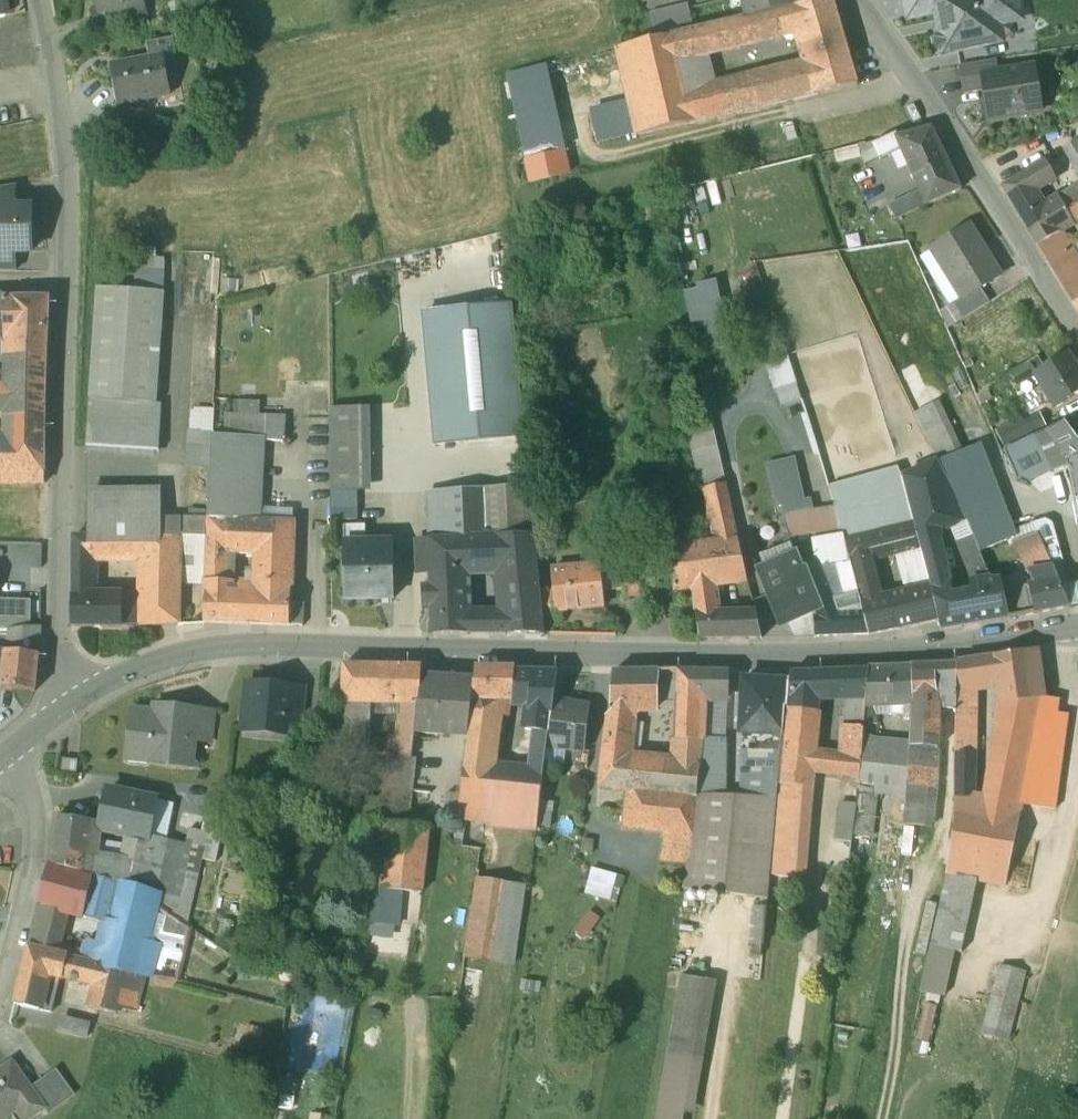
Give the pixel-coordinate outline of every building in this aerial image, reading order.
[(100,13),(107,11),(107,10),(135,3),(135,4),(142,2),(141,0),(96,0),(100,13)] [(747,18),(774,11),(794,6),(793,0),(743,0),(747,18)] [(833,0),(821,0),(794,6),(774,11),(778,28),(797,23),(807,60),(807,62),(817,94),(858,84),(833,0)] [(907,20),(936,14),(933,0),(903,0),(907,20)] [(936,14),(940,33),(936,39),(938,47),(943,51),(944,54),(985,45),(985,44),(1002,40),(999,25),(1010,22),(1006,6),(1019,3),(1018,0),(933,0),(936,14)] [(135,3),(107,10),(107,11),(111,25),(139,18),(135,4),(135,3)] [(687,4),(649,13),(656,39),(669,36),(694,30),(687,4)] [(694,30),(669,36),(677,60),(707,53),(753,42),(751,34),(778,28),(774,11),(747,18),(694,30)] [(656,39),(618,48),(630,104),(636,132),(637,135),(694,122),(722,115),(796,99),(791,78),(774,82),(771,71),(715,85),(691,80),(682,82),(677,60),(669,36),(656,39)] [(150,59),(111,66),(118,105),(170,95),(163,59),(175,57),(172,40),(148,44),(150,59)] [(707,53),(677,60),(682,82),(691,80),(715,85),(707,53)] [(994,59),(960,65),(964,93),(983,90),(981,74),(997,72),(994,59)] [(807,62),(771,71),(774,82),(791,78),(796,99),(817,94),(807,62)] [(546,65),(507,74),(527,162),(563,152),(600,142),(599,141),(592,113),(559,121),(546,65)] [(997,72),(981,74),(983,90),(988,119),(1040,111),(1033,66),(997,72)] [(630,104),(592,113),(599,141),(636,132),(630,104)] [(959,189),(930,129),(896,137),(895,138),(900,148),(916,184),(919,190),(926,204),(959,189)] [(895,135),(872,144),(878,158),(900,148),(895,138),(896,137),(895,135)] [(1063,147),(1077,173),(1077,139),(1063,147)] [(563,152),(527,162),(532,182),(568,173),(563,152)] [(1045,160),(1001,186),(1012,203),(1031,192),(1055,177),(1045,160)] [(527,162),(515,165),(520,186),(532,182),(527,162)] [(0,188),(0,207),(14,207),(14,185),(0,188)] [(919,190),(888,205),(895,219),(926,205),(926,204),(919,190)] [(1060,201),(1073,223),(1077,220),(1077,191),(1060,201)] [(1031,192),(1012,203),(1021,218),(1040,207),(1031,192)] [(1040,207),(1021,218),(1037,244),(1060,231),(1073,223),(1060,201),(1057,196),(1040,207)] [(0,207),(0,252),(14,251),(31,251),(31,207),(14,207),(0,207)] [(999,275),(969,226),(931,249),(961,297),(962,298),(980,287),(999,275)] [(1060,231),(1037,244),(1046,260),(1067,247),(1060,231)] [(1067,247),(1046,260),(1064,290),(1077,311),(1077,265),(1067,247)] [(135,291),(164,293),(166,262),(158,261),(159,251),(138,250),(135,291)] [(14,251),(0,252),(0,271),(14,271),(14,251)] [(716,279),(683,288),(695,331),(727,322),(716,279)] [(961,297),(953,302),(963,318),(989,302),(980,287),(962,298),(961,297)] [(135,291),(98,289),(90,400),(157,404),(164,293),(135,291)] [(0,297),(0,336),(12,337),(11,375),(46,377),(49,297),(0,297)] [(512,303),(422,312),(434,443),(525,434),(512,303)] [(1077,393),(1077,376),(1064,354),(1035,372),(1057,406),(1077,393)] [(1019,383),(1035,372),(1030,365),(1014,375),(1019,383)] [(10,375),(10,386),(0,386),(0,411),(10,411),(9,432),(0,432),(0,483),(44,483),(45,398),(46,377),(11,375),(10,375)] [(157,404),(90,400),(87,446),(159,451),(161,405),(157,404)] [(937,461),(956,453),(936,406),(917,414),(937,461)] [(725,483),(708,408),(684,412),(700,482),(704,488),(725,483)] [(192,431),(213,432),(215,411),(193,409),(192,431)] [(330,491),(357,491),(369,491),(368,409),(330,409),(330,491)] [(679,413),(661,417),(663,428),(681,424),(679,413)] [(1005,446),(1045,427),(1039,414),(1024,422),(1022,418),(997,430),(1005,446)] [(284,417),(255,416),(254,438),(254,440),(261,441),(284,442),(284,417)] [(1065,420),(1051,427),(1070,458),(1077,453),(1077,438),(1065,420)] [(1051,427),(1003,450),(1016,477),(1066,460),(1070,458),(1051,427)] [(192,431),(189,431),(187,465),(211,467),(213,435),(213,432),(192,431)] [(254,438),(213,435),(211,467),(209,518),(257,520),(261,441),(254,440),(254,438)] [(390,446),(391,443),(390,441),(389,438),(386,437),(383,436),(381,437),(378,438),(377,441),(376,444),(377,446),(378,449),(381,450),(384,451),(386,450),(389,449),(390,446)] [(1014,536),(976,445),(956,453),(937,461),(956,498),(956,499),(965,521),(974,543),(979,550),(1014,536)] [(375,457),(374,460),(375,462),(377,465),(379,466),(382,467),(385,466),(387,465),(389,462),(390,460),(389,457),(387,454),(385,453),(382,452),(379,453),(376,454),(375,457)] [(1070,458),(1066,460),(1069,471),(1076,502),(1077,512),(1077,453),(1070,458)] [(953,596),(942,555),(935,538),(936,533),(952,526),(965,521),(956,499),(956,498),(937,461),(937,460),(902,477),(913,520),(920,547),(930,585),(930,586),(938,620),(940,630),(961,627),(956,604),(953,596)] [(1066,460),(1016,477),(1024,491),(1069,471),(1066,460)] [(775,474),(784,505),(809,499),(801,467),(775,474)] [(388,479),(388,476),(388,473),(386,470),(384,469),(381,468),(378,469),(375,470),(374,473),(373,476),(374,479),(376,481),(378,483),(381,483),(384,483),(386,481),(388,479)] [(864,532),(913,520),(902,477),(899,468),(830,486),(836,509),(843,535),(864,532)] [(716,542),(667,548),(673,590),(692,587),(692,588),(712,583),(746,578),(741,557),(734,523),(729,502),(725,483),(704,488),(716,542)] [(530,489),(428,495),(430,539),(534,535),(534,534),(530,489)] [(141,494),(87,495),(88,536),(74,536),(73,597),(93,597),(94,578),(95,578),(95,556),(143,557),(142,591),(140,593),(134,593),(134,599),(122,599),(122,627),(178,624),(178,623),(180,578),(207,579),(207,557),(207,556),(208,520),(161,516),(161,494),(147,494),(146,490),(141,490),(141,494)] [(358,520),(357,491),(330,491),(331,520),(358,520)] [(836,509),(804,514),(810,540),(843,535),(836,509)] [(804,514),(785,517),(791,543),(810,540),(804,514)] [(257,520),(209,518),(208,520),(207,556),(207,557),(229,557),(229,553),(249,554),(254,554),(293,555),(294,521),(257,520)] [(864,532),(843,535),(850,561),(850,564),(864,561),(920,547),(913,520),(864,532)] [(965,521),(952,526),(974,580),(989,577),(979,550),(974,543),(965,521)] [(1051,529),(1037,534),(1048,555),(1053,567),(1054,568),(1058,580),(1069,578),(1065,561),(1051,529)] [(1037,534),(1014,541),(1024,563),(1048,555),(1037,534)] [(534,535),(430,539),(430,540),(432,572),(432,573),(465,571),(504,570),(507,575),(505,614),(485,614),(486,634),(543,633),(539,590),(534,535)] [(810,540),(791,543),(791,544),(793,552),(799,568),(817,565),(817,566),(837,563),(850,561),(843,535),(810,540)] [(430,540),(413,541),(414,572),(432,572),(430,540)] [(393,541),(344,542),(345,599),(394,598),(393,541)] [(638,549),(621,550),(625,594),(645,593),(638,549)] [(788,626),(816,614),(799,568),(793,552),(754,566),(779,629),(788,626)] [(293,555),(254,554),(254,560),(253,581),(250,581),(250,587),(239,586),(239,593),(234,593),(234,582),(228,582),(229,557),(207,557),(207,579),(205,622),(289,625),(290,604),(293,555)] [(1034,584),(1028,585),(1016,587),(1016,589),(1022,616),(1069,607),(1058,580),(1054,568),(1053,567),(1048,555),(1024,563),(1034,584)] [(850,561),(837,563),(844,589),(856,586),(850,564),(850,561)] [(873,597),(864,561),(850,564),(856,586),(860,601),(872,597),(873,597)] [(600,564),(552,569),(553,589),(556,611),(557,611),(604,606),(600,564)] [(817,566),(817,565),(799,568),(816,614),(815,636),(836,635),(836,613),(817,566)] [(465,571),(432,573),(432,586),(423,587),(424,606),(433,606),(434,634),(486,634),(485,614),(467,614),(465,571)] [(974,580),(969,581),(973,600),(956,604),(961,627),(1008,618),(1001,591),(998,578),(991,580),(989,577),(974,580)] [(712,583),(692,588),(699,639),(760,638),(754,611),(716,614),(712,583)] [(930,585),(904,590),(913,625),(938,620),(930,586),(930,585)] [(553,589),(539,590),(542,620),(558,618),(557,611),(556,611),(553,589)] [(1016,589),(1001,591),(1008,618),(1022,616),(1016,589)] [(873,597),(872,597),(860,601),(863,612),(868,633),(913,625),(904,590),(873,597)] [(93,597),(73,597),(72,626),(122,627),(122,599),(122,597),(93,597)] [(0,599),(0,628),(29,626),(30,600),(0,599)] [(303,604),(290,604),(289,625),(302,626),(303,604)] [(863,612),(851,613),(853,634),(868,634),(868,633),(863,612)] [(851,613),(836,613),(836,635),(853,634),(851,613)] [(816,614),(788,626),(793,637),(815,636),(816,614)] [(8,629),(5,651),(0,651),(0,686),(2,686),(2,687),(35,690),(41,627),(8,629)] [(1037,649),(994,656),(998,680),(1002,704),(1004,704),(1045,697),(1037,649)] [(994,656),(957,661),(957,662),(957,663),(955,710),(954,751),(955,751),(955,765),(955,797),(974,797),(976,738),(974,684),(998,680),(994,656)] [(957,663),(912,665),(915,705),(913,705),(912,713),(909,755),(906,786),(936,787),(939,709),(955,710),(957,663)] [(374,665),(343,665),(339,752),(370,753),(370,734),(377,735),(377,723),(371,723),(372,701),(371,701),(374,665)] [(420,666),(374,665),(371,701),(372,701),(400,702),(417,702),(418,702),(420,675),(420,666)] [(912,665),(888,666),(890,706),(892,713),(912,713),(913,705),(915,705),(912,665)] [(888,666),(869,667),(869,668),(865,707),(873,706),(890,706),(888,666)] [(515,667),(475,667),(474,679),(472,697),(471,697),(470,699),(500,700),(512,701),(512,700),(515,671),(515,667)] [(868,669),(791,672),(787,707),(785,707),(784,720),(816,724),(818,699),(844,698),(844,705),(844,725),(864,727),(864,723),(865,707),(869,668),(868,667),(868,669)] [(678,670),(659,671),(658,699),(676,700),(676,695),(677,695),(678,670)] [(728,671),(678,670),(677,695),(676,695),(676,700),(674,726),(700,728),(701,696),(728,697),(728,671)] [(532,672),(515,671),(512,700),(528,701),(532,672)] [(659,671),(613,672),(610,708),(631,708),(658,707),(658,699),(659,671)] [(557,672),(532,672),(528,701),(525,729),(536,730),(549,731),(551,715),(552,716),(554,702),(557,672)] [(474,679),(420,675),(418,702),(417,702),(414,731),(468,735),(472,700),(470,699),(471,697),(472,697),(474,679)] [(783,738),(784,720),(785,707),(787,678),(741,675),(739,697),(737,735),(783,738)] [(290,687),(247,683),(243,729),(286,734),(287,723),(286,723),(290,687)] [(306,689),(290,687),(286,723),(287,723),(303,724),(306,689)] [(1045,697),(1004,704),(998,735),(996,749),(991,796),(995,800),(1022,805),(1055,809),(1068,714),(1057,713),(1059,699),(1045,697)] [(532,772),(492,769),(500,700),(472,700),(468,735),(465,760),(458,814),(457,819),(489,823),(537,828),(544,773),(532,772)] [(398,718),(394,749),(388,748),(388,754),(411,757),(413,740),(414,731),(417,702),(400,702),(398,718)] [(588,706),(554,702),(552,716),(551,715),(549,731),(547,745),(582,750),(588,706)] [(873,706),(865,707),(864,723),(877,724),(876,716),(873,706)] [(174,714),(133,710),(128,758),(190,765),(193,741),(192,741),(196,710),(194,710),(193,711),(176,709),(177,708),(174,708),(174,714)] [(631,720),(631,708),(610,708),(600,788),(628,791),(624,827),(665,831),(693,834),(704,741),(675,739),(674,762),(632,757),(627,753),(631,720)] [(210,712),(196,710),(192,741),(193,741),(209,742),(212,712),(210,711),(210,712)] [(816,724),(784,720),(783,738),(779,785),(808,788),(810,771),(811,771),(813,750),(816,724)] [(841,755),(828,753),(826,773),(860,777),(863,735),(864,727),(844,725),(841,755)] [(700,728),(674,726),(674,739),(675,739),(704,741),(703,740),(699,740),(700,728)] [(549,731),(536,730),(532,772),(544,773),(547,745),(549,731)] [(881,742),(869,741),(870,735),(863,735),(860,777),(860,784),(876,786),(906,789),(906,786),(909,755),(901,754),(896,756),(880,758),(881,742)] [(726,796),(726,739),(703,740),(704,741),(693,834),(690,862),(687,862),(682,888),(768,899),(770,875),(778,803),(726,796)] [(828,753),(813,750),(811,771),(826,773),(828,753)] [(411,757),(388,754),(383,798),(381,814),(381,818),(382,822),(403,824),(411,757)] [(78,760),(63,758),(61,770),(77,772),(78,760)] [(465,760),(452,759),(449,782),(445,813),(458,814),(465,760)] [(860,784),(859,784),(856,805),(855,805),(853,826),(852,835),(870,838),(876,786),(860,784)] [(808,788),(779,785),(778,803),(770,875),(799,878),(808,788)] [(936,787),(906,786),(906,789),(903,825),(933,826),(936,787)] [(156,800),(108,790),(100,827),(109,829),(109,831),(126,835),(126,833),(148,838),(156,800)] [(383,798),(358,795),(357,811),(361,811),(381,814),(383,798)] [(974,797),(955,797),(954,826),(947,874),(978,880),(1006,885),(1022,805),(995,800),(974,797)] [(841,803),(836,840),(833,840),(830,865),(848,868),(852,835),(853,826),(855,805),(841,803)] [(381,814),(361,811),(359,823),(382,826),(382,822),(381,818),(381,814)] [(94,822),(56,817),(49,864),(84,873),(89,856),(94,822)] [(403,824),(382,822),(382,826),(375,888),(400,890),(422,892),(429,827),(403,824)] [(148,838),(126,833),(126,835),(120,861),(115,881),(119,882),(156,892),(158,892),(190,899),(191,900),(200,859),(206,832),(190,829),(186,846),(148,838)] [(693,834),(665,831),(662,859),(687,862),(690,862),(693,834)] [(222,836),(206,832),(200,859),(216,862),(222,836)] [(477,850),(465,954),(484,956),(518,960),(527,883),(501,880),(502,871),(493,870),(495,852),(477,850)] [(120,861),(89,856),(84,873),(93,876),(115,881),(120,861)] [(216,862),(200,859),(191,900),(190,899),(189,904),(205,908),(216,862)] [(92,878),(48,867),(39,903),(70,911),(83,914),(92,878)] [(591,868),(586,894),(620,900),(625,874),(591,868)] [(947,874),(931,944),(954,951),(962,952),(978,880),(947,874)] [(115,881),(93,876),(92,878),(83,914),(95,917),(110,920),(119,882),(115,881)] [(110,920),(102,951),(89,947),(85,959),(99,962),(98,968),(145,977),(150,978),(158,946),(145,944),(158,892),(156,892),(119,882),(110,920)] [(400,890),(375,888),(371,923),(397,926),(400,890)] [(70,911),(39,903),(28,946),(60,953),(70,911)] [(753,905),(748,942),(762,944),(767,907),(753,905)] [(587,937),(600,916),(590,910),(576,930),(587,937)] [(95,917),(89,947),(102,951),(110,920),(95,917)] [(954,951),(931,944),(921,989),(940,995),(944,996),(954,951)] [(60,953),(28,946),(14,1005),(51,1013),(56,992),(45,990),(48,975),(94,986),(98,968),(99,962),(85,959),(60,953)] [(465,954),(454,1023),(474,1027),(484,956),(465,954)] [(1000,965),(982,1034),(1008,1040),(1026,972),(1000,965)] [(145,977),(98,968),(94,986),(88,1008),(117,1013),(118,1008),(137,1012),(145,977)] [(684,977),(659,1118),(688,1118),(689,1113),(697,1114),(720,984),(684,977)] [(940,995),(921,989),(915,1018),(934,1022),(940,995)] [(95,1025),(65,1018),(63,1032),(91,1040),(95,1025)] [(0,1071),(0,1118),(1,1118),(15,1109),(22,1118),(26,1118),(40,1109),(41,1109),(27,1089),(9,1064),(0,1071)] [(54,1070),(27,1089),(41,1109),(40,1109),(44,1116),(73,1095),(54,1070)]
